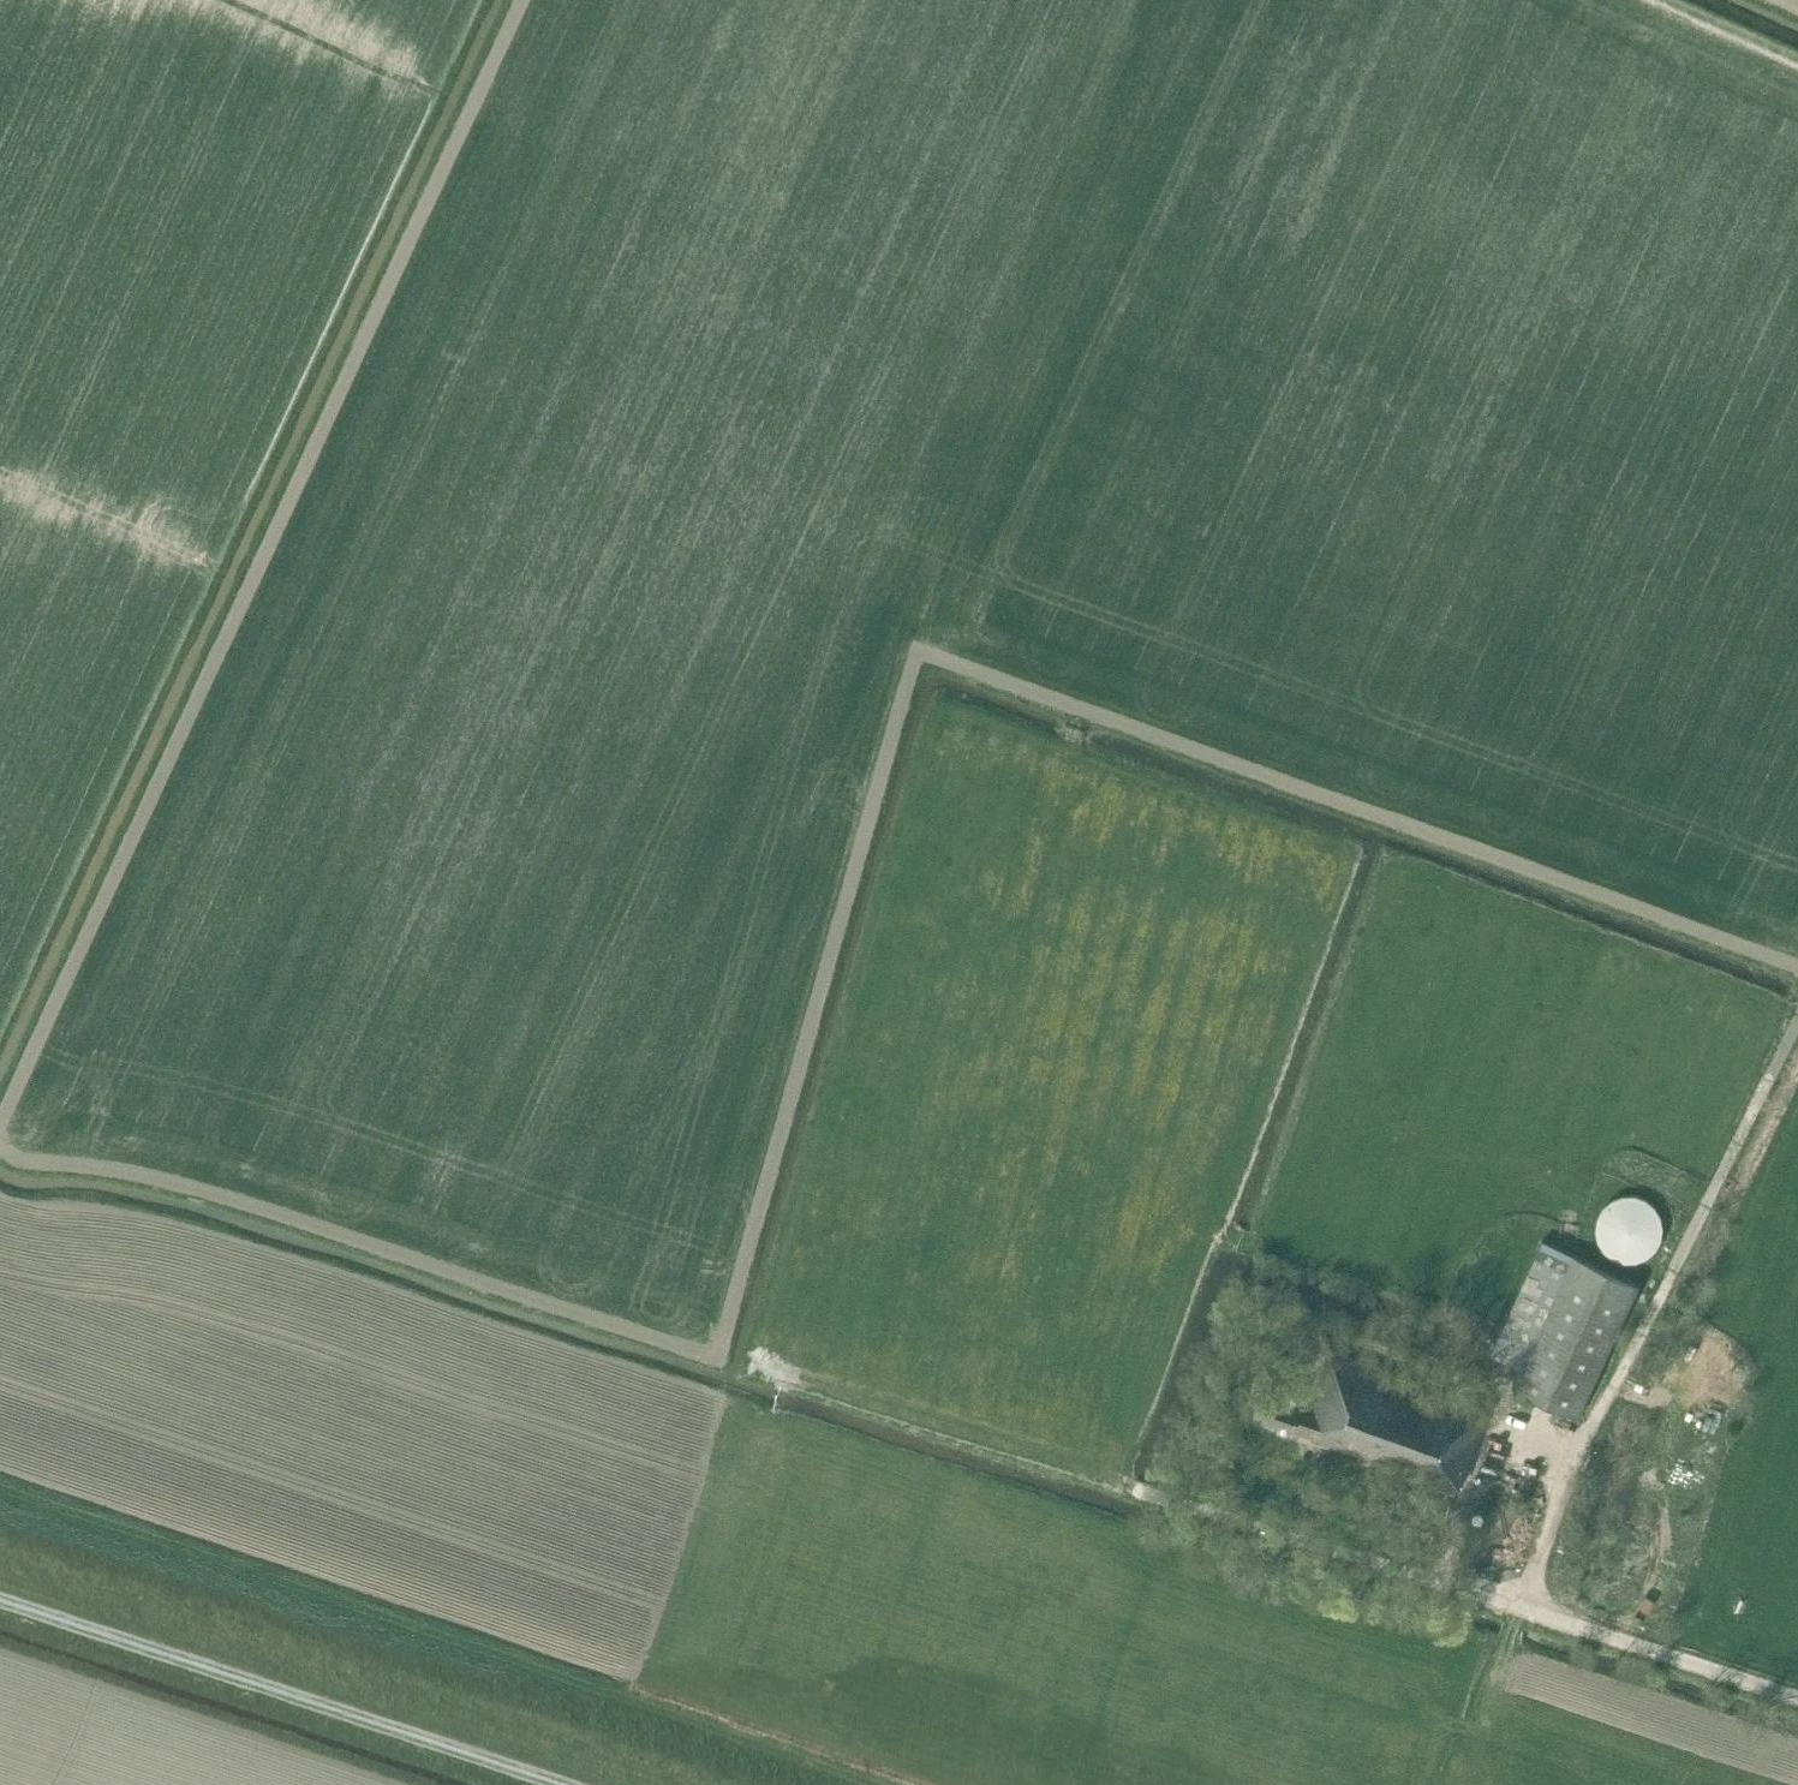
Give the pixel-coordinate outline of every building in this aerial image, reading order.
[(1628,1261),(1632,1261),(1635,1261),(1640,1260),(1644,1258),(1647,1257),(1650,1254),(1653,1252),(1656,1249),(1657,1247),(1659,1245),(1660,1242),(1661,1239),(1662,1237),(1663,1234),(1663,1232),(1663,1230),(1663,1228),(1663,1224),(1663,1222),(1662,1220),(1661,1218),(1661,1215),(1659,1212),(1658,1210),(1657,1209),(1654,1206),(1651,1203),(1648,1201),(1644,1199),(1640,1197),(1636,1196),(1634,1196),(1631,1196),(1628,1196),(1623,1196),(1620,1197),(1618,1198),(1615,1200),(1611,1202),(1608,1204),(1606,1207),(1603,1210),(1602,1212),(1601,1214),(1600,1216),(1599,1218),(1599,1220),(1598,1223),(1598,1225),(1598,1227),(1598,1231),(1598,1233),(1599,1236),(1599,1238),(1600,1240),(1601,1243),(1602,1245),(1604,1248),(1607,1252),(1609,1253),(1611,1255),(1614,1257),(1617,1259),(1620,1259),(1623,1260),(1628,1261)] [(1579,1417),(1640,1286),(1544,1241),(1492,1353),(1522,1367),(1514,1386),(1579,1417)] [(1486,1408),(1331,1352),(1312,1402),(1264,1385),(1253,1416),(1332,1444),(1330,1450),(1455,1495),(1486,1408)] [(1715,1426),(1723,1406),(1708,1401),(1700,1420),(1715,1426)] [(1412,1501),(1418,1486),(1404,1481),(1398,1496),(1412,1501)] [(1445,1514),(1450,1501),(1428,1493),(1423,1506),(1445,1514)]
